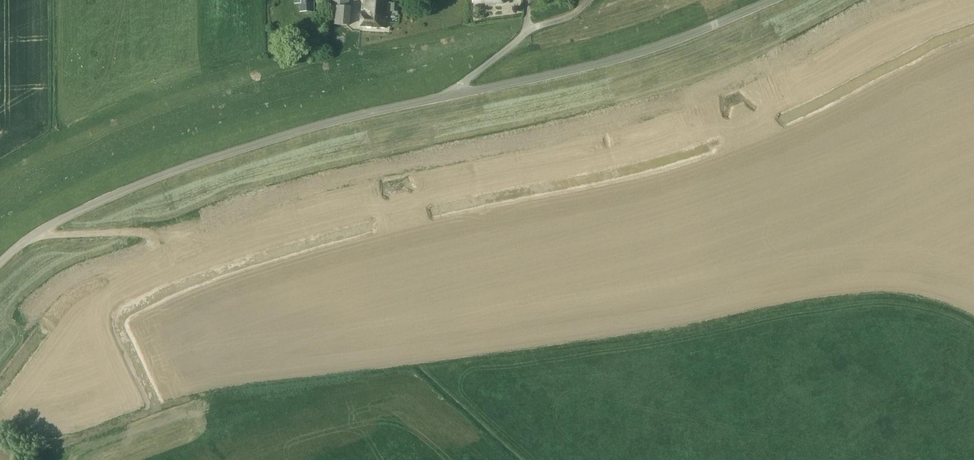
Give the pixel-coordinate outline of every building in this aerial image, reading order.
[(300,13),(314,12),(313,0),(300,0),(300,13)] [(350,27),(351,8),(349,7),(350,0),(332,0),(332,6),(335,6),(334,25),(350,27)] [(364,12),(362,12),(360,26),(386,28),(388,0),(365,0),(364,12)] [(391,3),(390,11),(397,12),(399,4),(391,3)]
